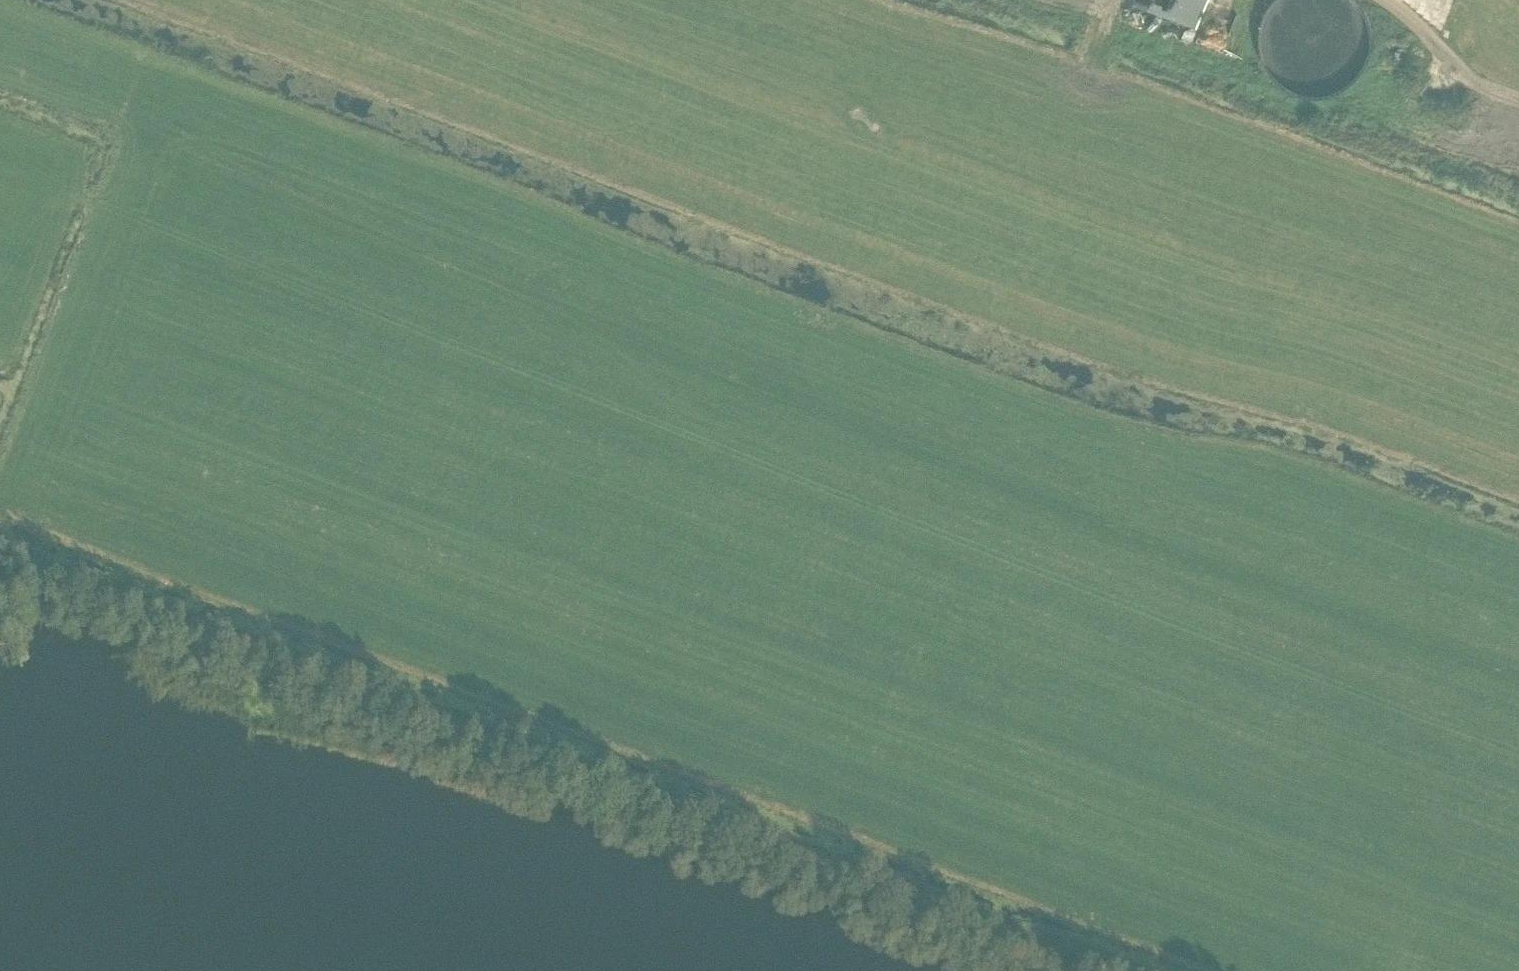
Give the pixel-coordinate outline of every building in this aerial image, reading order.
[(1205,0),(1132,0),(1196,24),(1205,0)] [(1280,33),(1282,74),(1337,72),(1335,31),(1280,33)]
